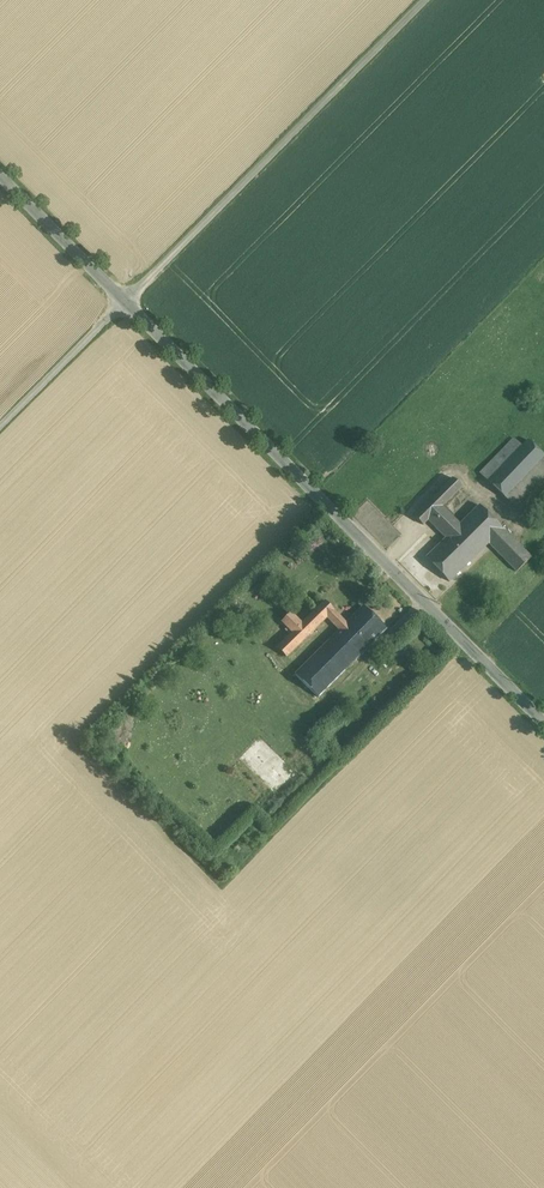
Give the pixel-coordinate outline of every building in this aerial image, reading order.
[(480,473),(506,498),(517,486),(543,458),(543,455),(528,440),(522,446),(514,438),(480,473)] [(526,494),(543,475),(543,458),(517,486),(526,494)] [(462,487),(453,478),(414,516),(423,525),(428,520),(442,506),(462,487)] [(526,494),(517,486),(506,498),(515,506),(526,494)] [(506,531),(480,505),(460,524),(454,530),(478,554),(489,543),(491,546),(506,531)] [(428,520),(446,538),(454,530),(460,524),(442,506),(428,520)] [(446,538),(426,558),(449,582),(478,554),(454,530),(446,538)] [(506,531),(491,546),(517,571),(531,557),(506,531)] [(293,632),(278,647),(286,656),(326,616),(339,630),(347,623),(325,601),(302,623),(293,632)] [(383,634),(360,610),(347,623),(339,630),(339,631),(362,655),(383,634)] [(291,611),(281,620),(293,632),(302,623),(291,611)] [(362,655),(339,631),(320,649),(343,672),(362,655)] [(320,649),(295,673),(318,697),(343,672),(320,649)]
